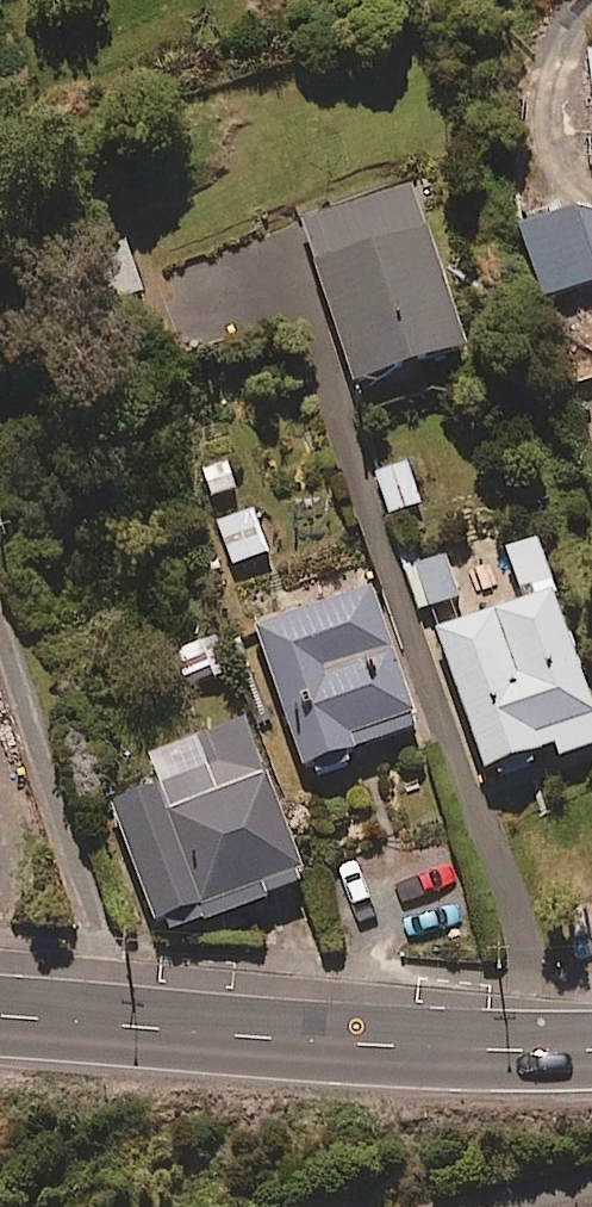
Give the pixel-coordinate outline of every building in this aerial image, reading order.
[(582,55),(591,141),(591,54),(582,55)] [(461,347),(411,187),(298,222),(349,383),(461,347)] [(513,229),(540,300),(591,280),(591,199),(513,229)] [(268,552),(251,508),(214,522),(231,566),(268,552)] [(535,538),(501,548),(518,603),(434,629),(477,770),(550,747),(554,758),(591,747),(591,722),(535,538)] [(458,598),(447,556),(412,565),(424,608),(458,598)] [(237,577),(253,621),(284,611),(269,566),(237,577)] [(250,630),(301,780),(348,764),(344,752),(414,728),(367,590),(250,630)] [(241,719),(137,758),(148,786),(105,802),(156,939),(303,883),(241,719)]
